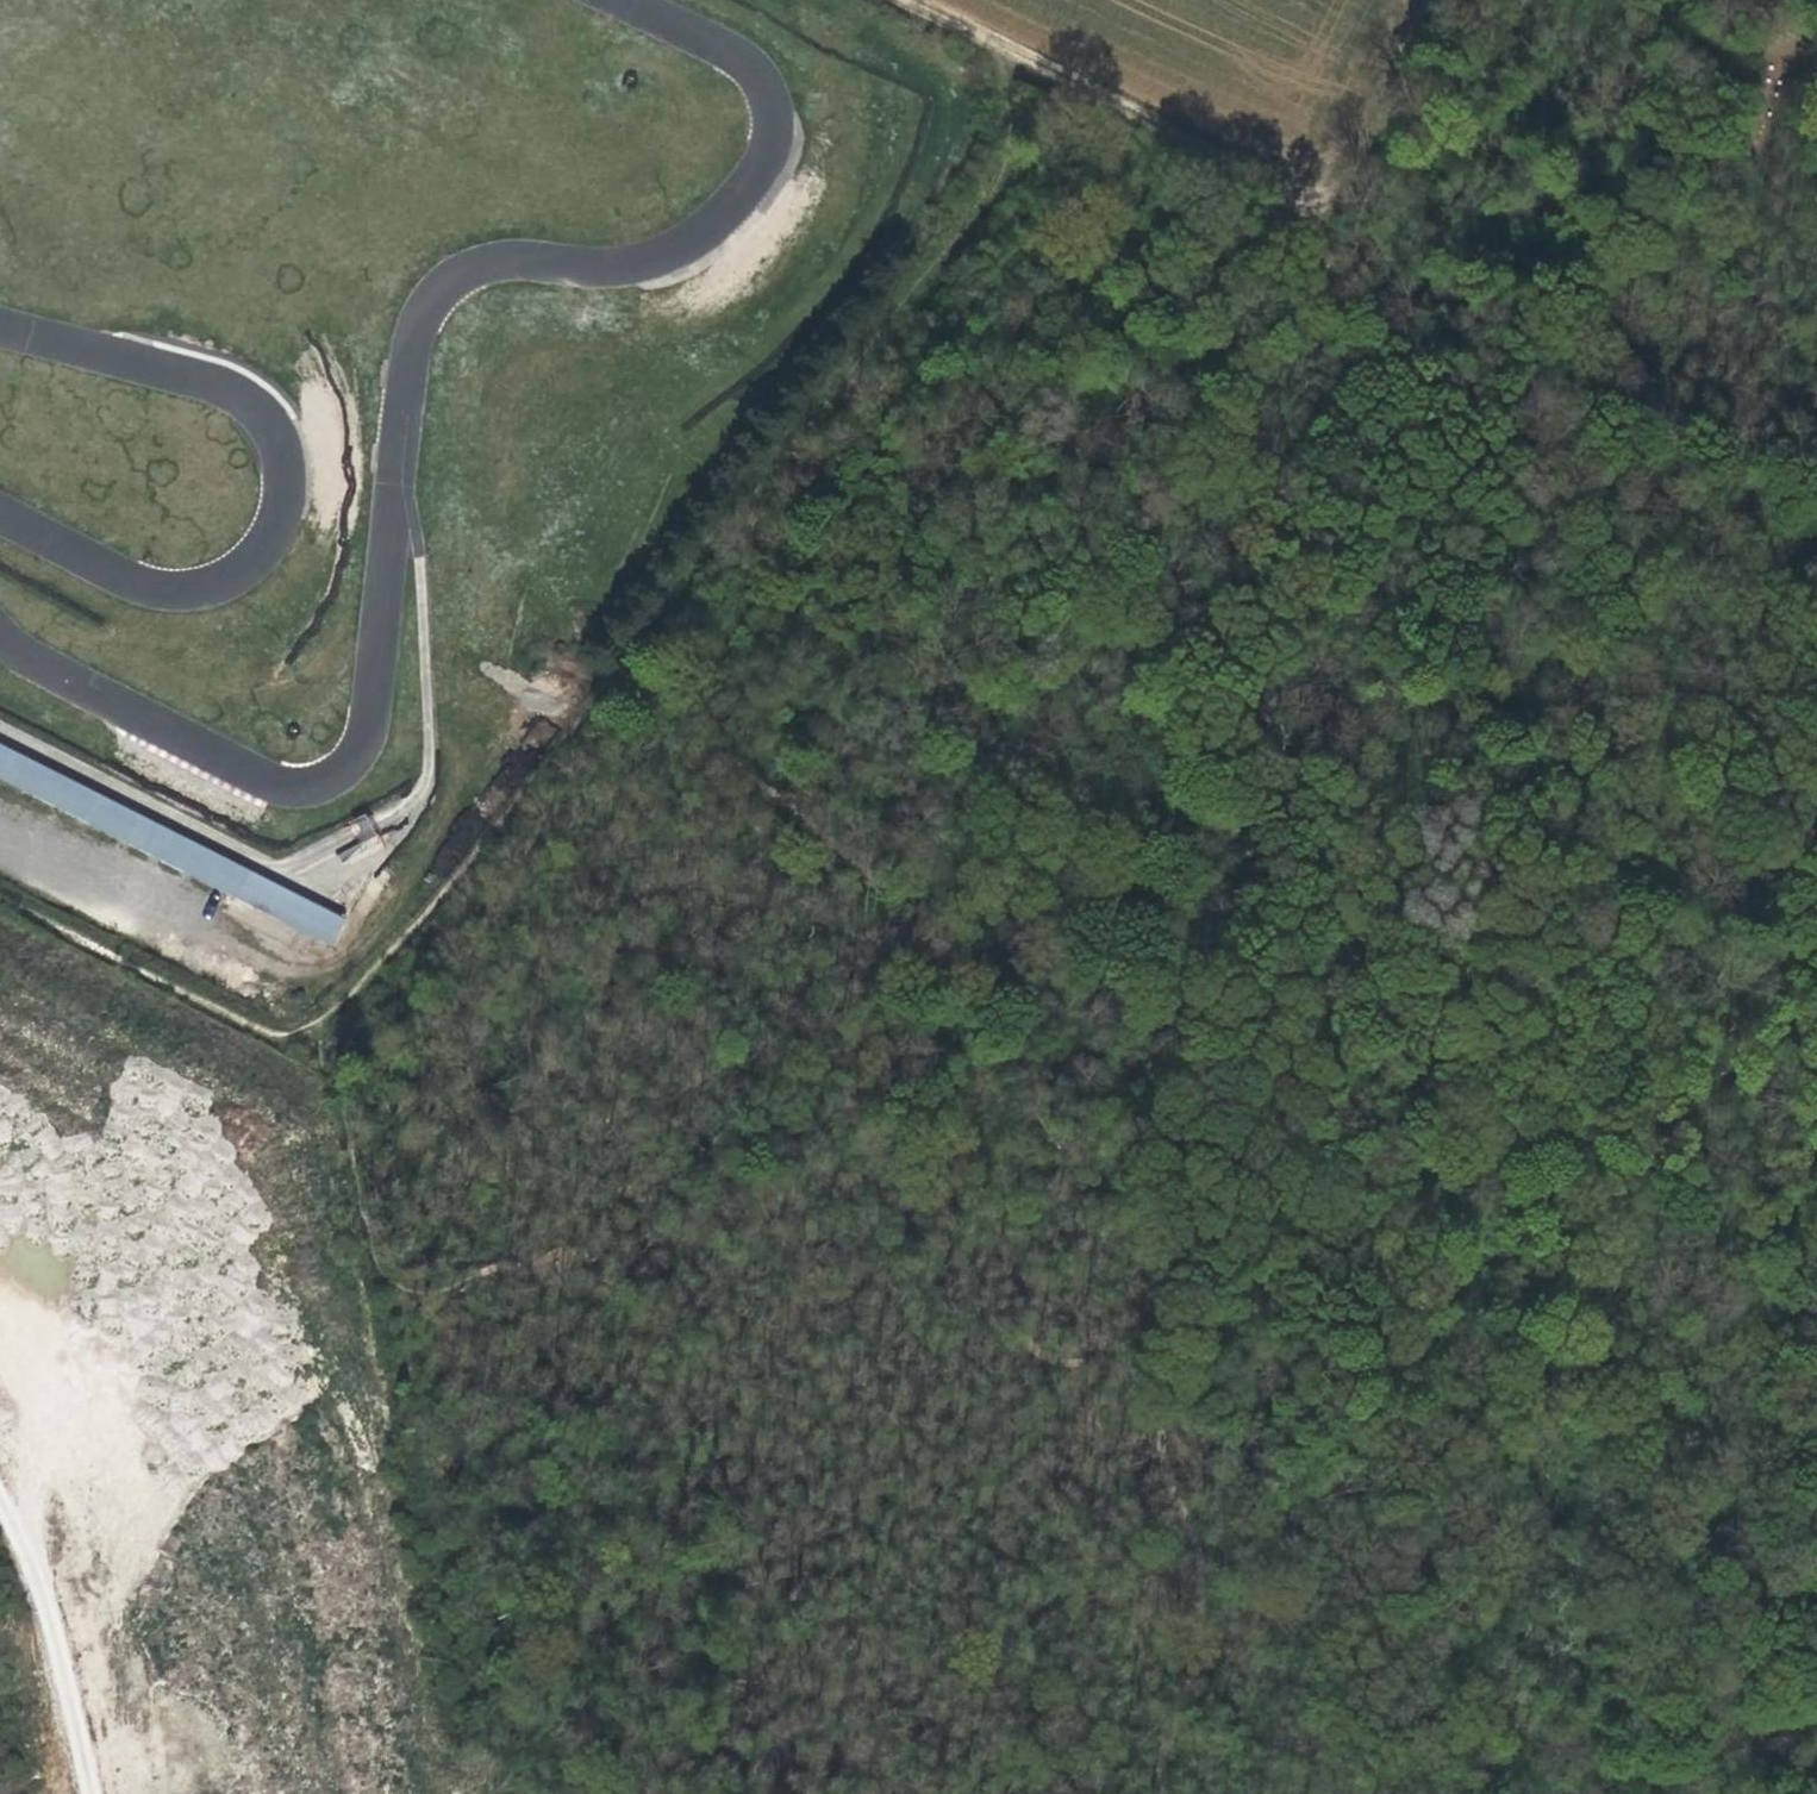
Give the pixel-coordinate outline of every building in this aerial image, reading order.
[(0,752),(0,785),(330,953),(344,927),(0,752)]
